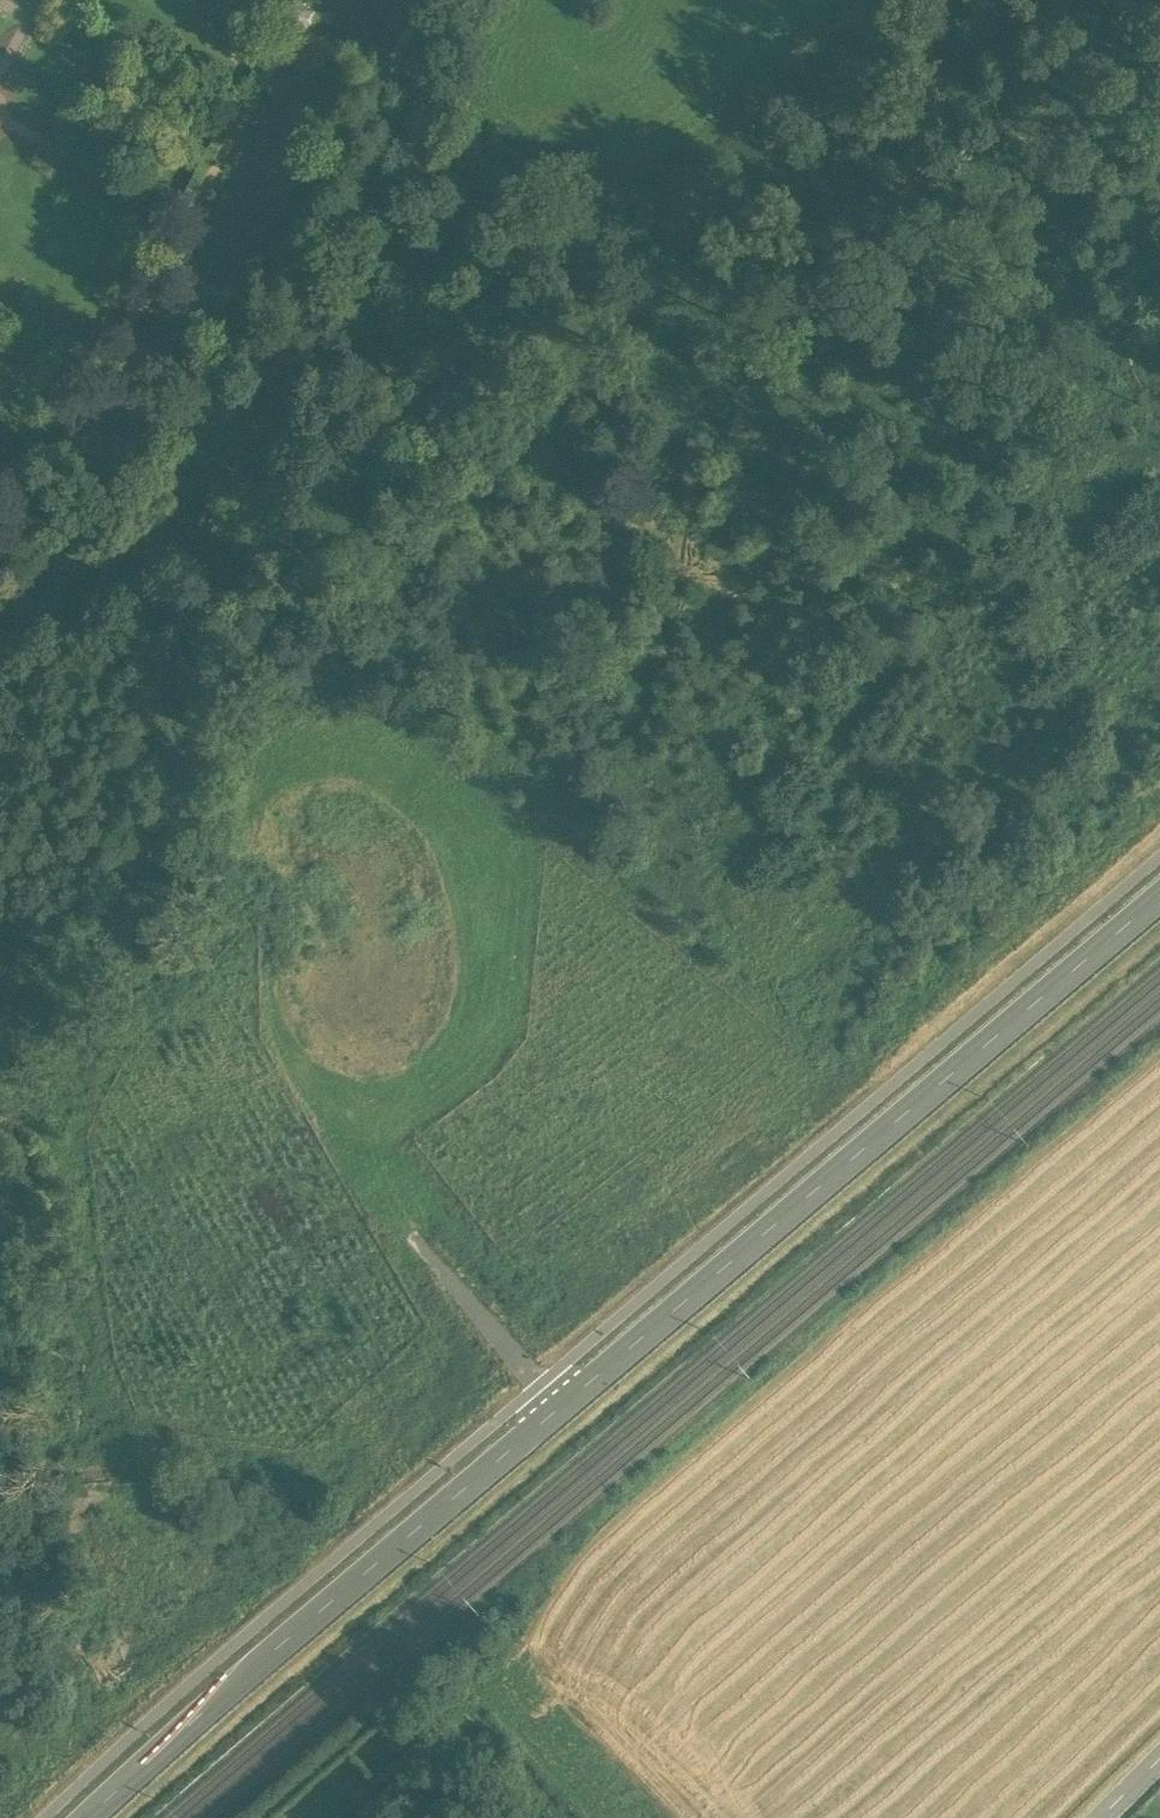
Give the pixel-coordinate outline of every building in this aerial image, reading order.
[(294,0),(292,0),(281,21),(302,32),(314,10),(294,0)]
